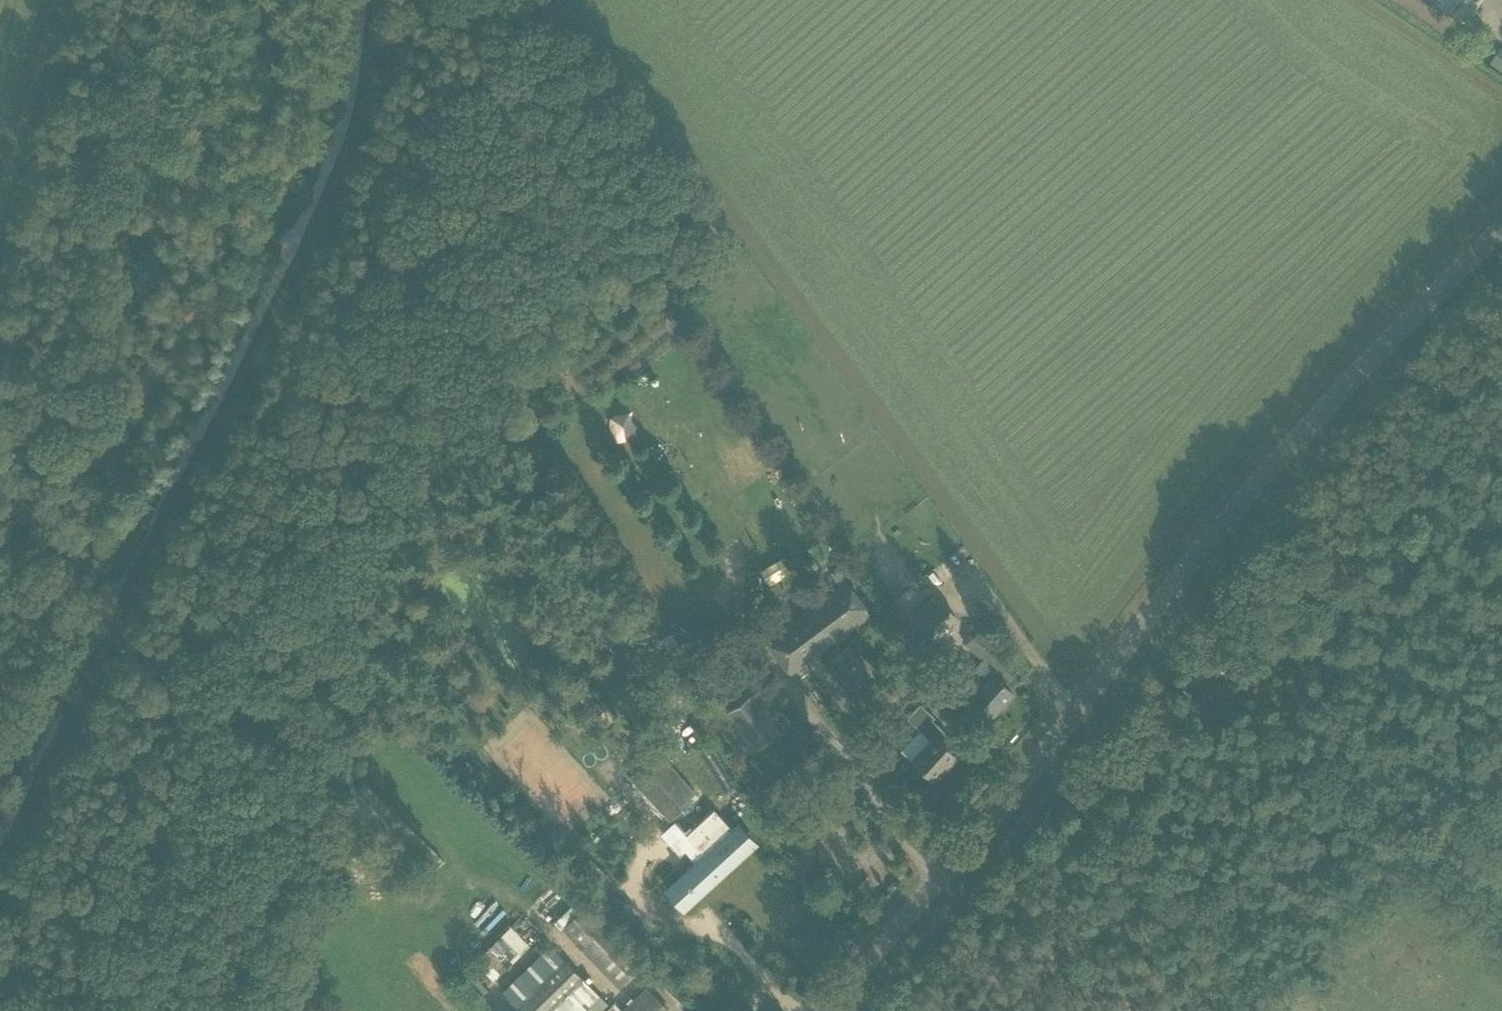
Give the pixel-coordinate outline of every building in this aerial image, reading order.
[(665,310),(667,312),(670,316),(676,312),(673,308),(671,305),(665,310)] [(614,405),(612,428),(632,430),(634,407),(614,405)] [(764,643),(787,675),(867,615),(844,583),(764,643)] [(909,622),(931,643),(956,617),(933,596),(909,622)] [(991,674),(1009,655),(978,626),(963,642),(982,660),(962,682),(975,693),(972,696),(992,715),(1012,693),(991,674)] [(828,661),(851,691),(870,676),(847,646),(828,661)] [(728,711),(755,749),(777,733),(750,695),(728,711)] [(942,743),(949,735),(931,720),(934,717),(920,704),(906,719),(918,730),(900,751),(918,767),(933,780),(956,755),(942,743)] [(656,751),(628,777),(669,822),(698,796),(668,764),(656,751)] [(674,821),(661,833),(680,854),(685,850),(696,862),(674,882),(666,890),(675,899),(684,909),(754,845),(736,826),(732,830),(713,810),(686,834),(674,821)] [(578,912),(562,929),(618,987),(641,965),(593,915),(584,907),(578,912)] [(509,927),(493,943),(499,949),(511,961),(526,944),(509,927)] [(503,993),(521,1010),(596,1010),(606,1002),(596,991),(594,992),(581,978),(551,947),(503,993)] [(624,1010),(667,1010),(646,989),(624,1010)]
